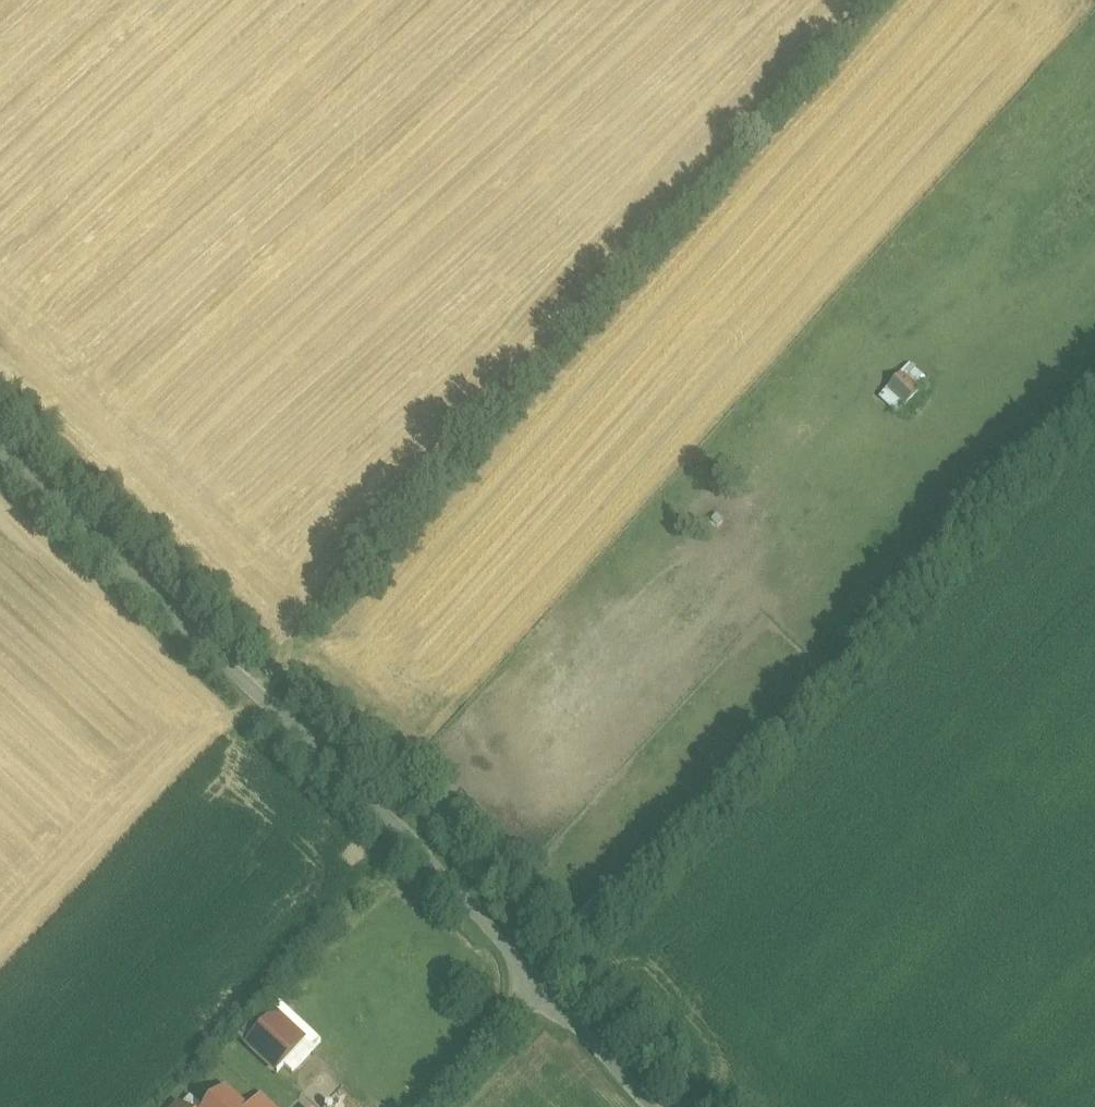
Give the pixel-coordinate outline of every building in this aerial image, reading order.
[(898,366),(883,402),(906,412),(922,375),(898,366)] [(274,1013),(246,1042),(276,1072),(304,1043),(274,1013)] [(227,1089),(210,1106),(247,1106),(227,1089)] [(262,1096),(251,1106),(273,1106),(262,1096)]
